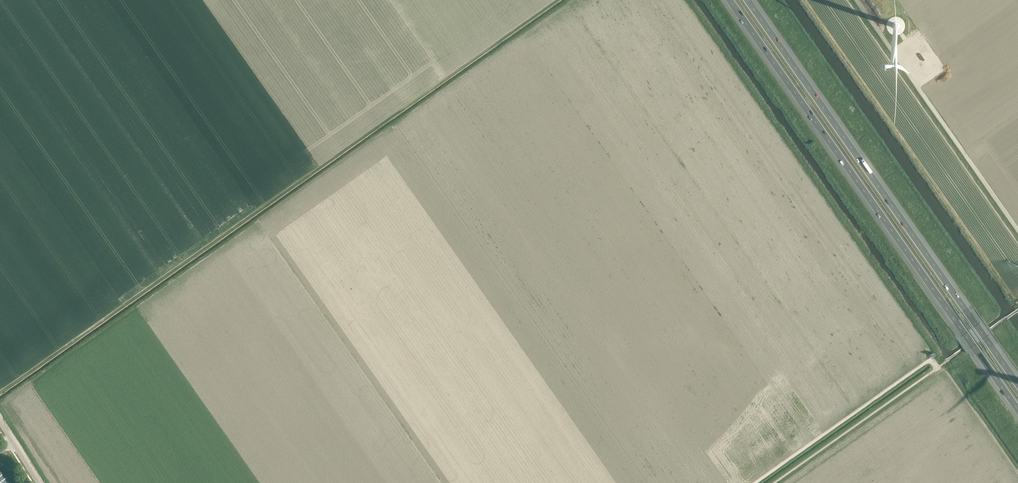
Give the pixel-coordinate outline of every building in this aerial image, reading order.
[(0,469),(0,482),(10,482),(0,469)]
